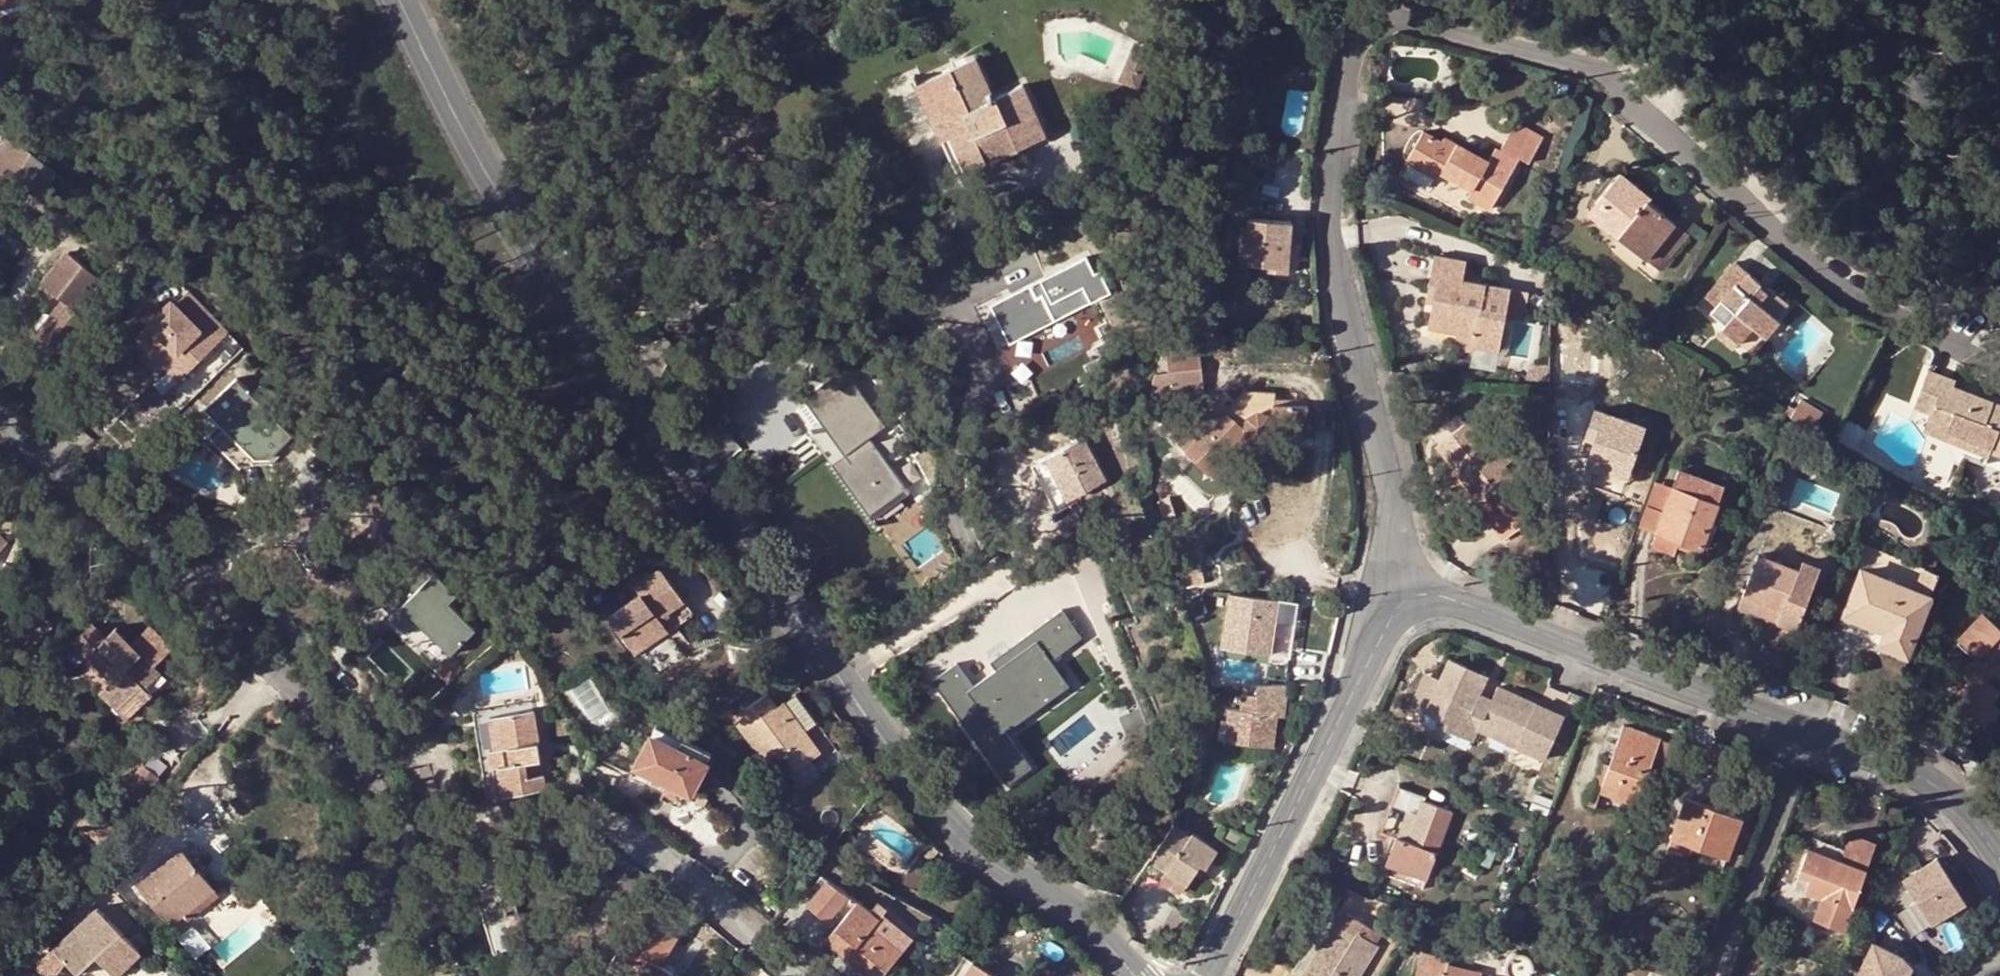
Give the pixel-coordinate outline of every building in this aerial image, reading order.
[(1152,51),(1133,43),(1117,80),(1136,88),(1152,51)] [(914,85),(940,140),(959,132),(967,150),(949,158),(956,175),(1043,135),(1021,86),(992,98),(974,58),(914,85)] [(1514,123),(1498,150),(1515,160),(1516,159),(1527,164),(1541,138),(1514,123)] [(959,132),(940,140),(949,158),(967,150),(959,132)] [(1448,146),(1441,141),(1422,132),(1407,160),(1424,170),(1429,163),(1442,171),(1472,187),(1469,194),(1491,207),(1515,160),(1494,148),(1487,159),(1451,140),(1448,146)] [(1444,137),(1441,141),(1448,146),(1451,140),(1444,137)] [(13,174),(27,153),(15,147),(2,162),(13,174)] [(13,174),(11,176),(36,198),(55,174),(28,151),(27,153),(13,174)] [(1429,163),(1424,170),(1438,178),(1442,171),(1429,163)] [(1618,173),(1594,203),(1624,226),(1616,236),(1658,269),(1688,234),(1645,200),(1648,196),(1618,173)] [(1624,226),(1594,203),(1586,212),(1616,236),(1624,226)] [(1240,263),(1258,265),(1271,266),(1271,272),(1286,273),(1290,223),(1250,218),(1248,236),(1242,235),(1240,263)] [(98,276),(68,252),(39,285),(59,302),(35,331),(59,352),(85,320),(71,309),(98,276)] [(1433,255),(1426,293),(1435,294),(1434,303),(1431,319),(1458,324),(1476,327),(1485,284),(1461,279),(1464,261),(1433,255)] [(999,306),(992,310),(1009,343),(1111,295),(1100,272),(1094,273),(1086,256),(995,299),(999,306)] [(1769,313),(1774,316),(1785,303),(1768,289),(1766,291),(1758,285),(1758,282),(1734,262),(1705,296),(1715,306),(1710,313),(1723,324),(1720,327),(1737,341),(1750,327),(1753,330),(1769,313)] [(1476,327),(1458,324),(1457,333),(1474,337),(1472,348),(1499,353),(1506,318),(1511,290),(1511,289),(1485,284),(1476,327)] [(1529,293),(1511,290),(1506,318),(1523,321),(1529,293)] [(1435,294),(1426,293),(1424,302),(1434,303),(1435,294)] [(194,299),(190,295),(175,309),(180,313),(194,299)] [(227,332),(194,299),(180,313),(175,309),(173,306),(161,317),(150,327),(138,340),(177,381),(227,332)] [(999,306),(995,299),(988,303),(992,310),(999,306)] [(156,312),(145,322),(150,327),(161,317),(156,312)] [(1777,319),(1774,316),(1769,313),(1753,330),(1762,337),(1777,319)] [(1457,333),(1458,324),(1431,319),(1429,328),(1457,333)] [(1737,341),(1720,327),(1712,337),(1728,351),(1737,341)] [(1203,390),(1196,341),(1163,346),(1170,395),(1203,390)] [(1027,342),(999,357),(1014,385),(1042,371),(1027,342)] [(1151,392),(1152,396),(1170,395),(1163,346),(1151,382),(1150,385),(1151,392)] [(803,397),(845,455),(850,463),(838,471),(869,515),(905,489),(869,438),(885,426),(847,373),(831,384),(828,380),(803,397)] [(1914,407),(1930,413),(1933,414),(1936,406),(1954,414),(1947,431),(1967,438),(1964,447),(1959,457),(1983,466),(1984,463),(1987,457),(1989,452),(1999,455),(1999,407),(1952,388),(1953,383),(1928,373),(1914,407)] [(206,409),(219,422),(250,392),(237,379),(206,409)] [(274,416),(285,404),(264,383),(252,393),(250,392),(219,422),(250,454),(253,457),(267,457),(290,433),(279,421),(274,416)] [(1213,477),(1252,437),(1250,436),(1248,434),(1246,430),(1245,428),(1245,427),(1245,423),(1247,419),(1247,418),(1250,415),(1253,413),(1257,412),(1260,412),(1264,414),(1267,415),(1269,417),(1271,420),(1272,423),(1272,426),(1271,430),(1306,432),(1307,405),(1272,403),(1272,392),(1244,390),(1209,425),(1202,418),(1195,425),(1203,432),(1185,449),(1213,477)] [(1822,412),(1802,399),(1795,409),(1795,410),(1790,417),(1801,423),(1812,430),(1822,412)] [(290,409),(285,404),(274,416),(279,421),(290,409)] [(1790,417),(1795,410),(1788,405),(1784,413),(1790,417)] [(1933,414),(1930,413),(1923,432),(1964,447),(1967,438),(1947,431),(1954,414),(1936,406),(1933,414)] [(1643,427),(1595,409),(1585,437),(1593,439),(1584,465),(1625,478),(1643,427)] [(1271,430),(1272,426),(1272,423),(1271,420),(1269,417),(1267,415),(1264,414),(1260,412),(1257,412),(1253,413),(1250,415),(1247,418),(1247,419),(1245,423),(1245,427),(1245,428),(1246,430),(1247,432),(1248,434),(1250,436),(1252,437),(1255,439),(1260,439),(1263,438),(1267,436),(1270,433),(1271,430)] [(1501,464),(1484,442),(1467,420),(1435,446),(1479,502),(1474,506),(1501,540),(1528,518),(1511,497),(1521,489),(1501,464)] [(250,454),(219,422),(206,435),(237,466),(250,454)] [(1082,438),(1047,455),(1056,476),(1039,484),(1049,504),(1101,478),(1082,438)] [(1989,452),(1987,457),(1984,463),(1999,469),(1999,455),(1989,452)] [(845,455),(832,464),(838,471),(850,463),(845,455)] [(1056,476),(1047,455),(1029,464),(1039,484),(1056,476)] [(1655,533),(1655,535),(1676,542),(1699,549),(1720,486),(1677,471),(1671,487),(1664,508),(1663,511),(1655,533)] [(1664,508),(1671,487),(1654,481),(1647,501),(1664,508)] [(887,529),(918,509),(907,492),(876,512),(887,529)] [(1646,505),(1638,527),(1655,533),(1663,511),(1646,505)] [(1676,542),(1655,535),(1650,547),(1672,555),(1676,542)] [(8,543),(0,536),(0,552),(8,543)] [(1757,553),(1741,595),(1769,606),(1767,612),(1778,616),(1776,620),(1795,628),(1800,616),(1803,618),(1805,612),(1802,611),(1807,596),(1790,589),(1798,569),(1757,553)] [(421,560),(379,601),(391,614),(387,617),(402,633),(415,621),(448,655),(473,630),(447,603),(455,595),(421,560)] [(1798,569),(1790,589),(1807,596),(1819,566),(1801,560),(1798,569)] [(606,616),(629,649),(664,626),(666,630),(691,614),(659,567),(632,584),(637,594),(606,616)] [(1913,591),(1929,596),(1938,573),(1931,570),(1922,567),(1913,591)] [(1906,655),(1929,596),(1913,591),(1860,571),(1843,616),(1883,631),(1878,645),(1906,655)] [(1955,574),(1948,572),(1944,584),(1950,586),(1955,574)] [(1280,596),(1233,586),(1221,639),(1268,649),(1280,596)] [(1741,595),(1737,606),(1776,620),(1778,616),(1767,612),(1769,606),(1741,595)] [(1008,785),(1032,768),(1002,725),(1040,697),(1041,700),(1062,685),(1046,663),(1081,638),(1061,610),(989,661),(996,669),(974,686),(957,662),(932,680),(1008,785)] [(49,622),(39,613),(21,634),(31,642),(49,622)] [(1959,693),(1968,700),(1963,706),(1984,724),(1997,709),(1989,703),(1999,690),(1999,678),(1997,675),(1999,672),(1999,630),(1981,613),(1964,632),(1981,648),(1975,655),(1974,656),(1949,685),(1959,693)] [(111,681),(106,686),(132,713),(152,695),(145,688),(158,675),(114,628),(104,637),(90,624),(73,639),(111,681)] [(664,626),(629,649),(632,653),(666,630),(664,626)] [(1964,632),(1956,641),(1974,656),(1975,655),(1981,648),(1964,632)] [(1425,713),(1435,718),(1445,722),(1442,728),(1469,740),(1475,729),(1481,717),(1469,712),(1475,698),(1477,693),(1485,677),(1449,660),(1440,681),(1425,713)] [(1410,706),(1425,713),(1440,681),(1425,675),(1410,706)] [(790,676),(769,691),(778,703),(784,700),(794,693),(799,690),(790,676)] [(1238,709),(1228,708),(1225,725),(1220,725),(1218,738),(1272,744),(1276,714),(1282,714),(1286,683),(1255,683),(1254,696),(1240,694),(1238,709)] [(1255,683),(1240,684),(1240,694),(1254,696),(1255,683)] [(1481,717),(1475,729),(1544,761),(1564,718),(1496,685),(1490,699),(1487,704),(1475,698),(1469,712),(1481,717)] [(132,713),(106,686),(99,693),(124,720),(132,713)] [(764,762),(775,754),(780,751),(794,769),(810,759),(814,764),(834,750),(794,693),(784,700),(778,703),(769,691),(744,709),(748,713),(736,722),(764,762)] [(1490,699),(1477,693),(1475,698),(1487,704),(1490,699)] [(1968,700),(1959,693),(1954,698),(1963,706),(1968,700)] [(521,762),(539,759),(532,710),(490,714),(493,748),(489,749),(494,795),(543,789),(541,774),(523,776),(521,762)] [(1445,722),(1435,718),(1432,724),(1442,728),(1445,722)] [(633,767),(668,784),(678,789),(689,793),(709,753),(653,726),(633,767)] [(1623,727),(1608,766),(1599,792),(1635,804),(1652,755),(1662,759),(1668,742),(1623,727)] [(780,751),(775,754),(793,780),(814,764),(810,759),(794,769),(780,751)] [(541,774),(539,759),(521,762),(523,776),(541,774)] [(1599,792),(1608,766),(1598,763),(1590,789),(1599,792)] [(141,764),(121,788),(137,800),(157,777),(141,764)] [(678,789),(668,784),(664,790),(675,796),(678,789)] [(1388,802),(1406,809),(1416,812),(1405,840),(1396,837),(1386,864),(1426,878),(1449,812),(1419,801),(1421,796),(1398,788),(1399,785),(1395,784),(1388,802)] [(1599,792),(1590,789),(1586,804),(1595,807),(1599,792)] [(1685,798),(1670,838),(1691,845),(1725,859),(1741,818),(1685,798)] [(1406,809),(1388,802),(1377,830),(1396,837),(1406,809)] [(1416,812),(1406,809),(1396,837),(1405,840),(1416,812)] [(1173,823),(1150,858),(1167,870),(1160,880),(1179,893),(1195,870),(1201,862),(1206,865),(1217,849),(1192,832),(1190,835),(1173,823)] [(1806,850),(1797,876),(1809,879),(1804,891),(1820,898),(1814,919),(1843,930),(1874,844),(1849,836),(1839,862),(1806,850)] [(1691,845),(1670,838),(1663,857),(1685,865),(1691,845)] [(937,851),(932,846),(923,856),(929,860),(937,851)] [(179,852),(136,885),(168,925),(181,916),(185,921),(216,897),(179,852)] [(500,855),(467,866),(478,903),(494,951),(526,939),(500,855)] [(1938,858),(1902,881),(1932,925),(1967,901),(1938,858)] [(938,861),(931,867),(942,879),(949,873),(940,865),(941,863),(938,861)] [(1201,862),(1195,870),(1200,874),(1206,865),(1201,862)] [(478,903),(467,866),(458,868),(470,905),(478,903)] [(1809,879),(1797,876),(1793,887),(1804,891),(1809,879)] [(844,899),(848,894),(826,880),(806,903),(826,920),(844,899)] [(857,900),(848,894),(844,899),(854,905),(857,900)] [(854,905),(831,932),(849,948),(851,945),(858,951),(850,960),(870,975),(881,975),(901,952),(876,930),(871,926),(879,918),(857,900),(854,905)] [(97,906),(53,949),(66,962),(77,974),(96,956),(115,975),(117,975),(142,952),(97,906)] [(667,952),(660,949),(670,933),(640,914),(611,961),(636,975),(670,975),(672,973),(659,965),(667,952)] [(883,922),(879,918),(871,926),(876,930),(883,922)] [(1303,975),(1356,975),(1376,944),(1338,921),(1303,975)] [(849,948),(831,932),(825,939),(850,960),(858,951),(851,945),(849,948)] [(660,949),(667,952),(677,937),(670,933),(660,949)] [(53,949),(40,936),(16,963),(47,975),(51,975),(66,962),(53,949)] [(1856,975),(1906,975),(1910,968),(1901,957),(1873,943),(1856,975)] [(1421,950),(1415,975),(1446,975),(1445,975),(1449,957),(1421,950)] [(1534,965),(1533,960),(1531,955),(1526,952),(1522,951),(1516,951),(1512,953),(1508,957),(1506,962),(1506,967),(1508,972),(1512,975),(1528,975),(1530,974),(1533,970),(1534,965)] [(973,962),(965,975),(996,975),(973,962)]
